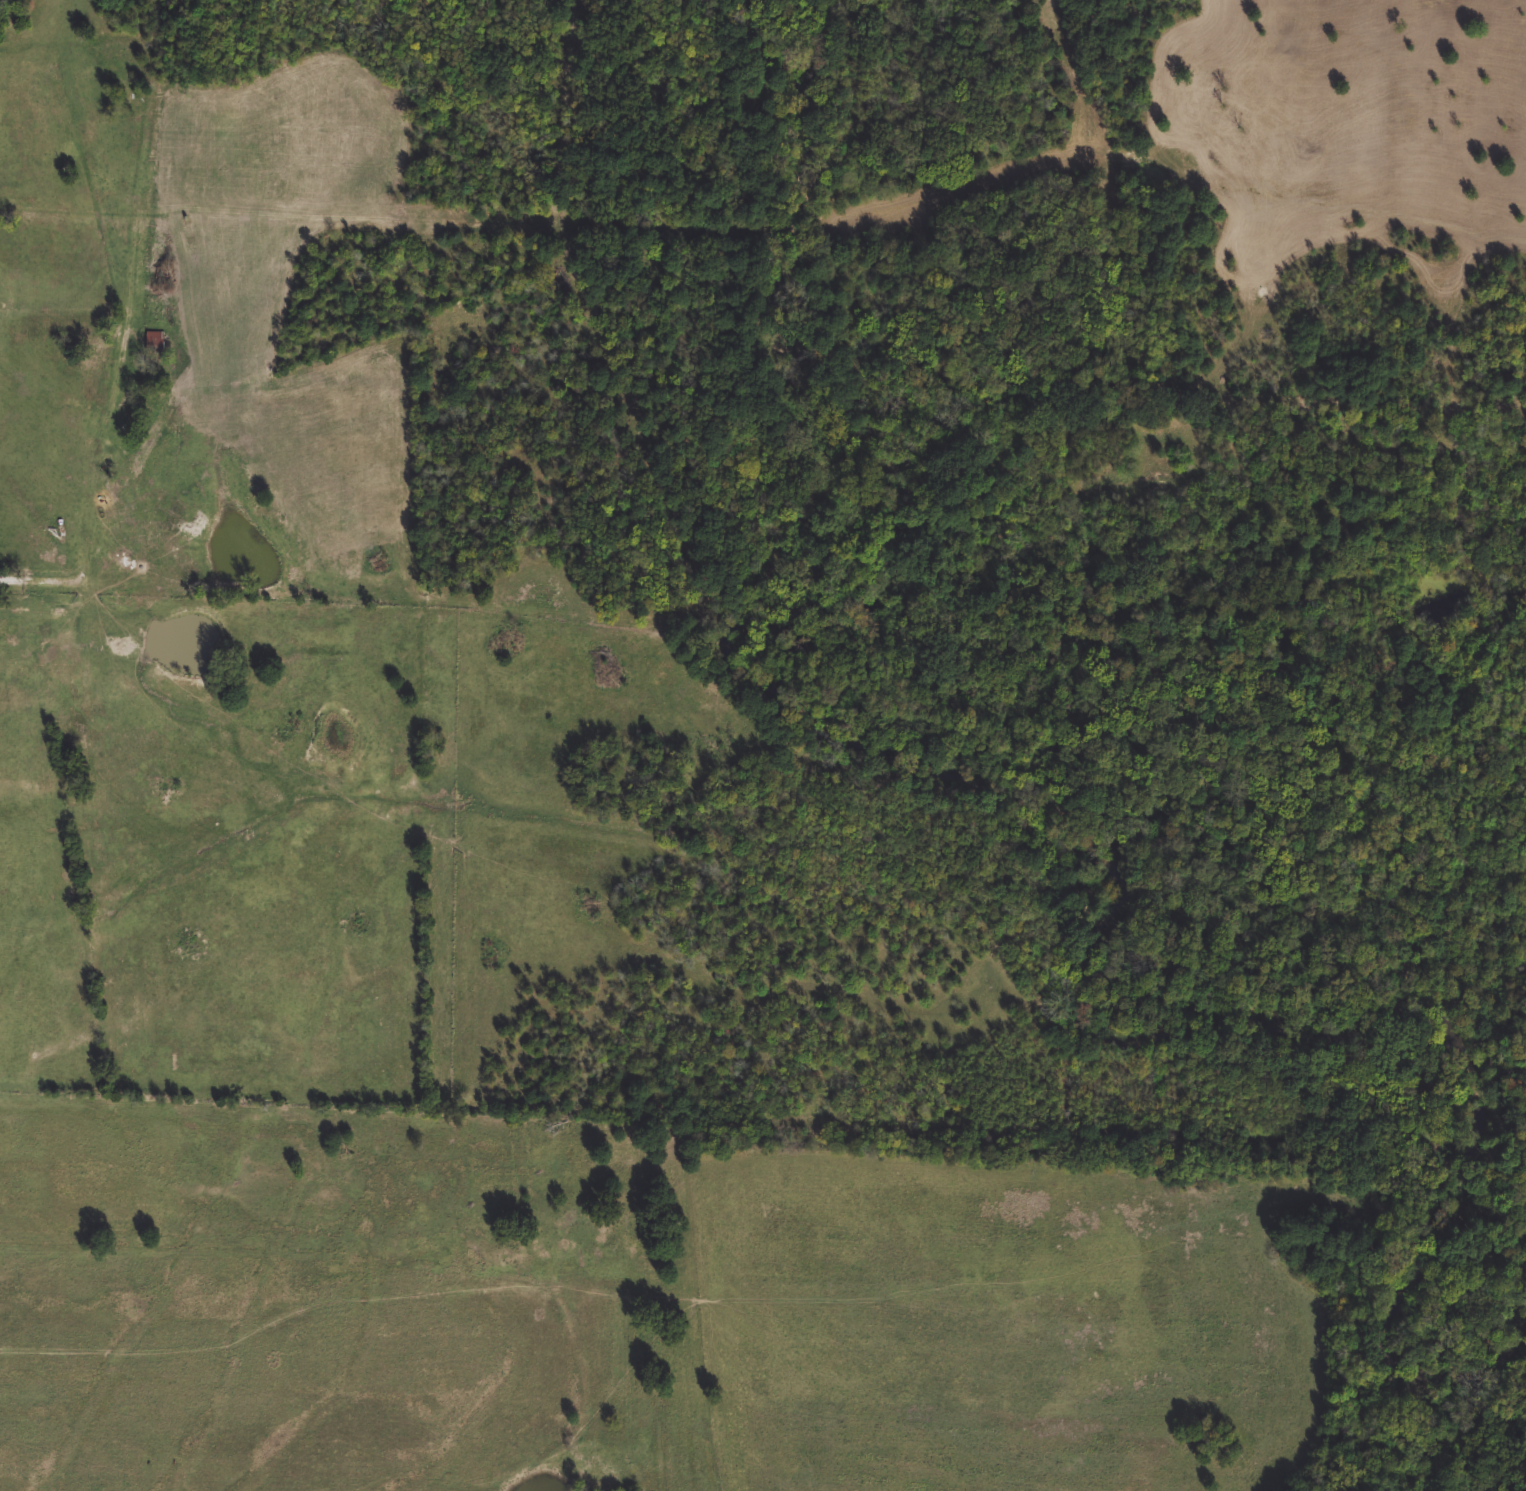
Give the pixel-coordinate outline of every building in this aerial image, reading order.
[(166,332),(166,356),(148,356),(148,332),(166,332)] [(136,570),(120,570),(120,558),(136,558),(136,570)]
